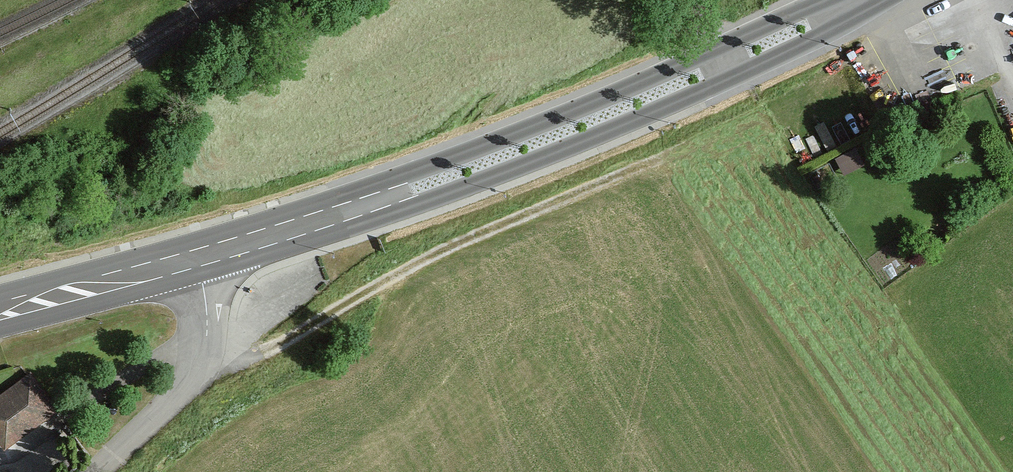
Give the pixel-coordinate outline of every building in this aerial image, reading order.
[(24,373),(0,391),(0,438),(2,441),(48,406),(24,373)]
